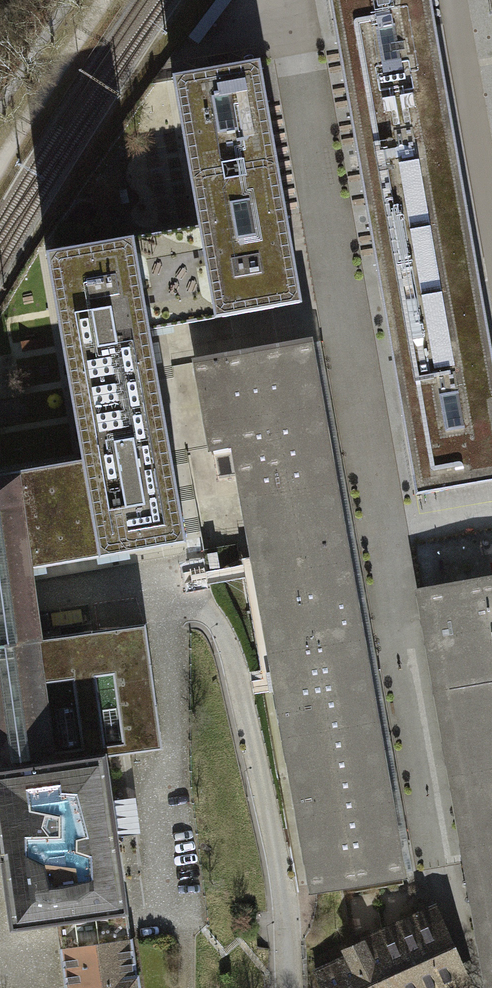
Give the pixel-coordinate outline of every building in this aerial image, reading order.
[(188,37),(198,44),(232,0),(216,0),(188,37)] [(431,0),(330,0),(416,494),(491,481),(491,352),(431,0)] [(214,318),(302,303),(286,215),(260,62),(172,77),(198,227),(214,318)] [(198,227),(133,238),(149,329),(214,318),(198,227)] [(149,329),(133,238),(46,253),(82,460),(99,557),(186,542),(149,329)] [(313,889),(401,874),(308,342),(197,362),(212,450),(236,446),(313,889)] [(82,460),(0,474),(0,575),(30,569),(99,557),(82,460)] [(2,860),(10,924),(14,927),(59,921),(59,923),(125,914),(125,911),(126,911),(116,837),(111,801),(105,756),(156,750),(161,742),(145,624),(40,638),(30,569),(0,575),(0,860),(2,860)] [(415,588),(485,987),(491,987),(491,927),(433,589),(491,579),(491,575),(415,588)] [(433,589),(491,927),(491,579),(433,589)] [(136,797),(111,801),(116,837),(141,834),(136,797)] [(366,951),(380,945),(438,919),(464,975),(436,987),(472,987),(474,987),(436,904),(360,938),(361,942),(366,951)] [(125,914),(59,923),(61,936),(63,948),(61,949),(66,987),(140,987),(138,975),(136,975),(131,939),(129,939),(127,926),(125,914)] [(380,945),(400,987),(436,987),(464,975),(438,919),(380,945)] [(361,942),(343,950),(346,955),(340,957),(342,962),(315,975),(321,987),(400,987),(380,945),(366,951),(361,942)]
